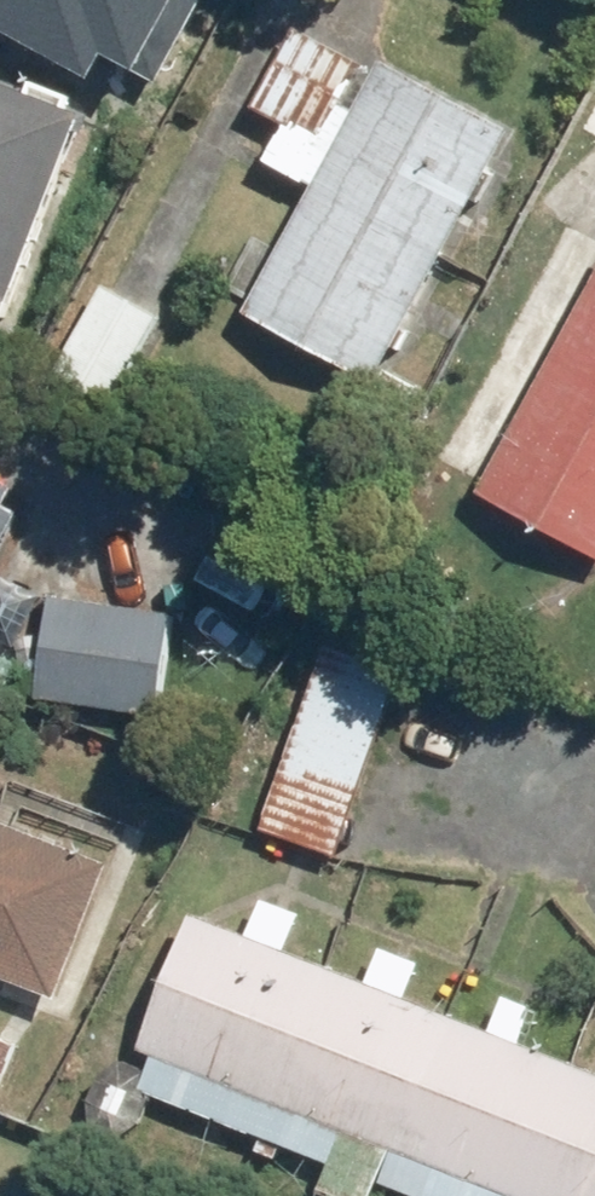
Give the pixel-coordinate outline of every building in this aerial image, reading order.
[(89,75),(99,56),(140,79),(185,0),(0,0),(0,26),(89,75)] [(373,385),(518,131),(305,10),(249,109),(289,131),(273,160),(321,187),(248,314),(373,385)] [(87,107),(0,78),(0,323),(12,327),(87,107)] [(481,490),(594,547),(594,262),(481,490)] [(166,314),(109,279),(50,376),(107,411),(166,314)] [(0,475),(0,516),(16,483),(0,475)] [(173,601),(44,594),(38,707),(168,714),(173,601)] [(408,676),(327,646),(259,830),(340,860),(408,676)] [(62,997),(114,863),(0,819),(0,973),(62,997)] [(253,935),(199,915),(134,1084),(326,1157),(311,1195),(368,1195),(374,1179),(419,1195),(594,1195),(594,1071),(534,1048),(546,1016),(504,1000),(492,1033),(409,1001),(424,962),(386,948),(372,985),(287,953),(300,918),(265,904),(253,935)] [(2,1091),(23,1030),(0,1022),(0,1090),(2,1091)]
